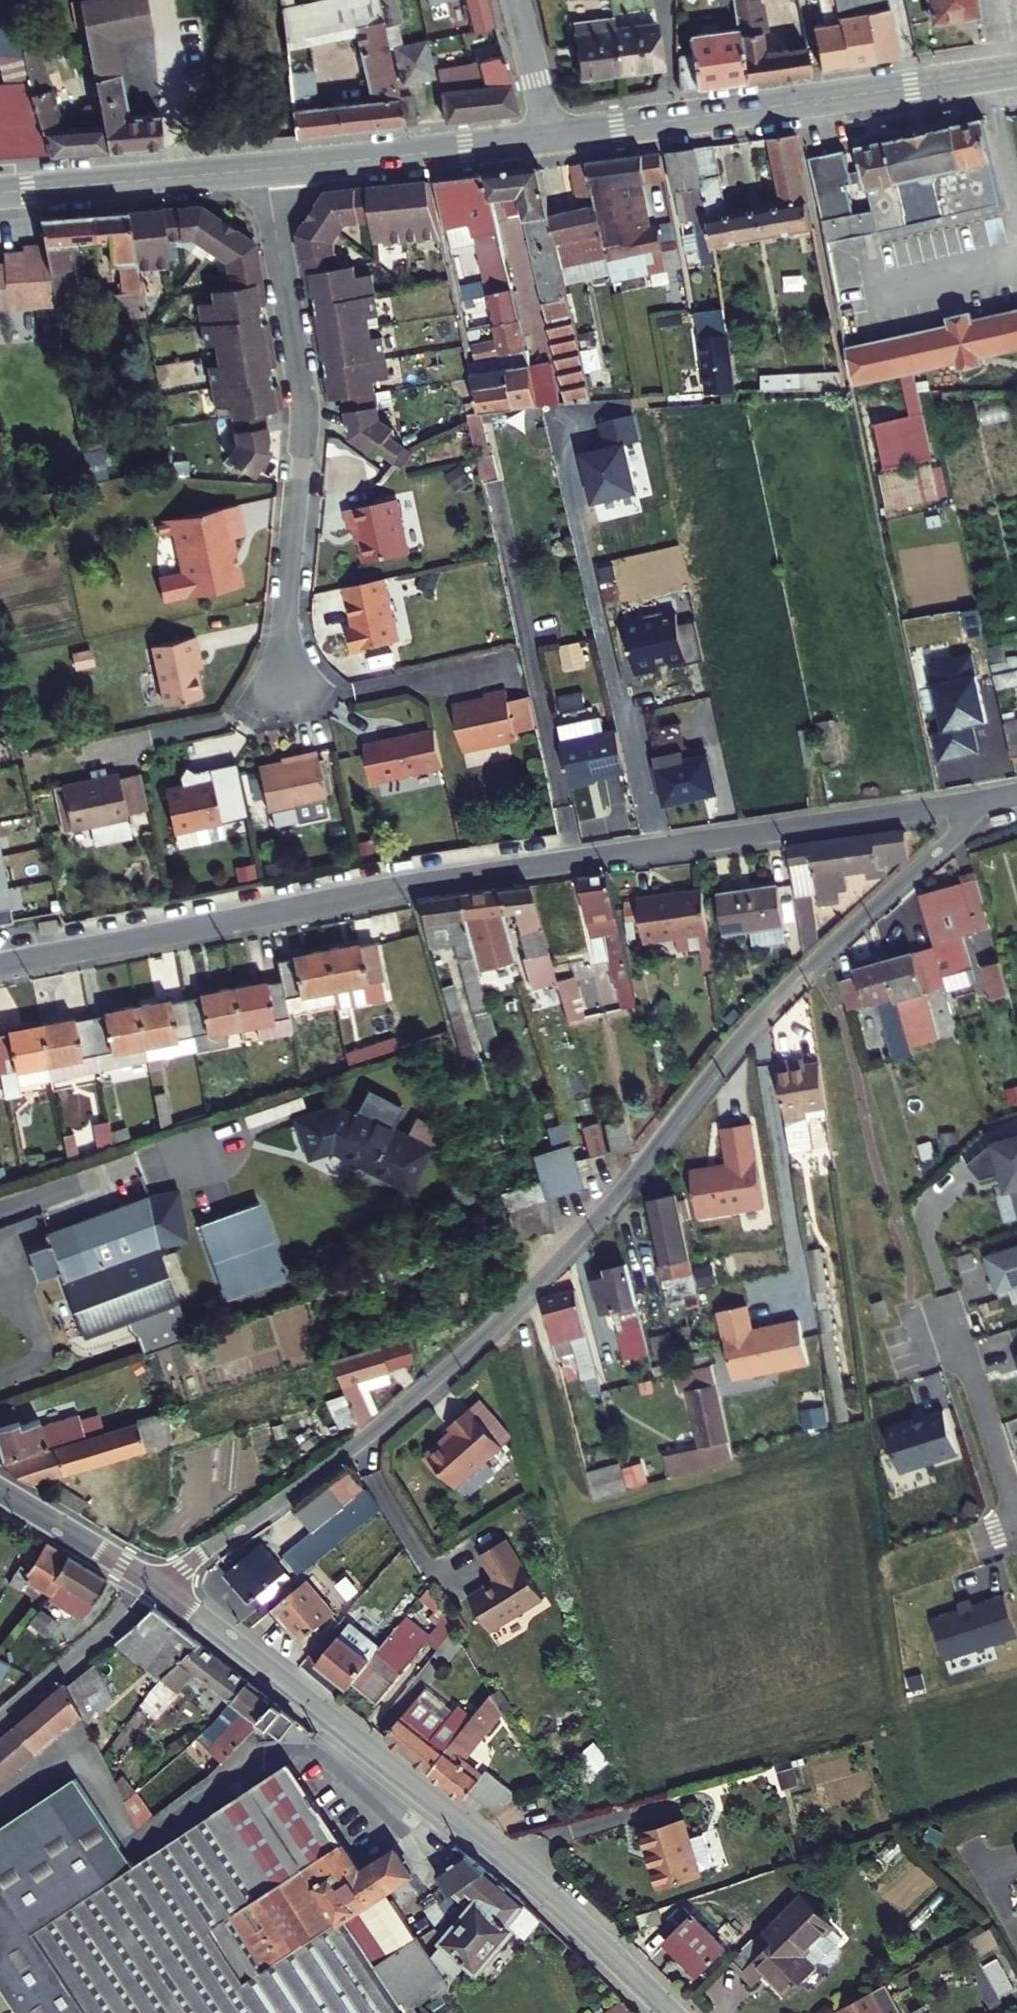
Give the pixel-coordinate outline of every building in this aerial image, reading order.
[(76,2),(84,43),(90,69),(100,122),(106,152),(162,147),(158,116),(123,120),(107,43),(146,35),(141,0),(91,0),(76,2)] [(376,23),(372,3),(371,0),(334,0),(272,12),(278,49),(351,36),(350,28),(376,23)] [(372,3),(376,23),(382,53),(388,51),(396,89),(428,81),(420,45),(393,50),(388,30),(395,29),(388,0),(385,0),(372,3)] [(468,33),(475,31),(471,15),(487,11),(485,0),(460,0),(468,33)] [(732,28),(740,80),(788,73),(784,49),(758,54),(749,0),(728,0),(732,28)] [(808,28),(815,70),(847,66),(832,0),(817,0),(822,26),(808,28)] [(882,0),(832,0),(847,66),(895,58),(882,0)] [(962,0),(921,0),(927,25),(965,16),(962,0)] [(471,15),(475,31),(468,33),(464,34),(477,89),(433,97),(439,124),(512,115),(487,11),(471,15)] [(609,21),(572,26),(579,75),(617,70),(610,29),(609,21)] [(382,53),(376,23),(350,28),(351,36),(365,103),(313,109),(312,109),(316,137),(399,129),(393,103),(382,53)] [(655,64),(650,24),(610,29),(617,70),(655,64)] [(22,59),(20,53),(13,25),(0,28),(0,58),(22,59)] [(685,53),(674,55),(675,89),(740,80),(732,28),(683,35),(685,53)] [(84,43),(20,53),(22,59),(27,79),(45,150),(47,157),(107,153),(106,152),(100,122),(59,125),(49,91),(40,93),(37,79),(90,69),(84,43)] [(784,49),(788,73),(805,71),(800,46),(784,49)] [(316,137),(312,109),(313,109),(306,73),(283,77),(293,139),(316,137)] [(45,150),(27,79),(25,80),(26,84),(0,86),(0,152),(45,150)] [(410,128),(404,101),(393,103),(399,129),(410,128)] [(821,242),(880,230),(902,225),(963,212),(996,205),(976,118),(948,125),(942,127),(943,129),(884,142),(883,140),(850,148),(851,154),(856,153),(859,169),(863,189),(869,213),(866,214),(847,217),(840,185),(845,184),(843,173),(838,151),(804,158),(818,224),(821,242)] [(692,147),(710,247),(811,227),(791,133),(764,136),(778,205),(723,216),(709,144),(692,147)] [(666,150),(677,217),(691,215),(696,247),(697,246),(700,259),(711,257),(710,247),(692,147),(666,150)] [(660,183),(654,152),(637,154),(642,186),(660,183)] [(642,186),(637,154),(585,161),(606,256),(614,291),(678,277),(674,256),(659,258),(654,235),(641,238),(631,188),(642,186)] [(606,256),(585,161),(573,163),(581,203),(548,210),(560,266),(606,256)] [(590,402),(560,266),(548,210),(539,167),(478,175),(486,217),(488,223),(523,218),(563,404),(590,402)] [(859,169),(843,173),(845,184),(852,183),(853,191),(863,189),(859,169)] [(460,223),(486,217),(478,175),(427,181),(437,229),(460,223)] [(398,426),(379,416),(372,377),(386,375),(378,331),(367,332),(364,313),(375,311),(366,268),(351,271),(350,261),(329,265),(323,240),(339,220),(363,217),(365,239),(377,239),(378,243),(434,238),(421,181),(321,192),(292,231),(304,295),(310,294),(313,314),(307,315),(316,357),(321,356),(325,375),(319,376),(323,397),(343,393),(352,436),(381,454),(383,451),(396,460),(407,444),(393,435),(398,426)] [(268,451),(260,411),(281,406),(277,387),(271,387),(267,367),(272,366),(264,323),(258,324),(254,306),(260,305),(247,240),(192,203),(119,210),(128,259),(129,265),(162,262),(159,235),(183,233),(221,258),(227,289),(206,293),(208,304),(193,307),(201,348),(212,346),(216,367),(205,369),(213,410),(229,407),(236,446),(223,464),(248,480),(268,451)] [(128,259),(119,210),(84,213),(85,240),(102,239),(106,261),(110,261),(128,259)] [(84,213),(33,217),(37,244),(46,293),(47,297),(71,291),(60,242),(85,240),(84,213)] [(489,230),(488,223),(486,217),(460,223),(463,236),(489,230)] [(669,232),(654,235),(659,258),(674,256),(669,232)] [(46,293),(37,244),(12,246),(12,253),(0,254),(0,297),(46,293)] [(133,288),(129,265),(128,259),(110,261),(116,290),(133,288)] [(481,322),(508,316),(502,287),(475,293),(481,322)] [(695,307),(709,389),(734,387),(719,304),(695,307)] [(896,375),(899,389),(913,389),(909,372),(952,363),(953,370),(978,365),(977,358),(1016,350),(1016,308),(968,318),(967,312),(942,317),(943,324),(843,346),(851,384),(896,375)] [(474,324),(472,316),(458,319),(459,327),(474,324)] [(491,355),(516,350),(508,316),(481,322),(485,337),(462,342),(466,360),(491,355)] [(461,335),(475,332),(474,324),(459,327),(461,335)] [(493,364),(501,401),(527,396),(527,394),(520,365),(502,369),(500,359),(492,360),(493,364)] [(472,407),(501,401),(493,364),(486,366),(490,381),(467,386),(472,407)] [(905,416),(868,425),(877,468),(927,458),(913,389),(899,389),(905,416)] [(554,405),(552,392),(527,394),(527,396),(530,407),(554,405)] [(471,417),(459,420),(473,476),(488,473),(481,447),(479,448),(471,417)] [(585,474),(592,505),(636,494),(624,446),(637,443),(631,417),(597,425),(603,450),(578,457),(582,475),(585,474)] [(926,463),(872,474),(880,510),(934,499),(926,463)] [(386,482),(334,494),(338,510),(343,509),(348,508),(352,526),(356,545),(398,536),(386,482)] [(221,524),(233,521),(226,492),(145,511),(148,523),(162,521),(173,559),(149,565),(156,589),(156,590),(180,584),(180,587),(233,574),(228,555),(223,556),(220,544),(226,542),(221,524)] [(348,508),(343,509),(348,528),(352,526),(348,508)] [(223,556),(228,555),(226,542),(220,544),(223,556)] [(383,600),(374,561),(337,569),(346,608),(344,609),(348,628),(390,619),(385,599),(383,600)] [(677,667),(711,659),(702,620),(686,623),(683,612),(671,615),(670,610),(651,614),(652,619),(632,624),(642,670),(676,662),(677,667)] [(183,642),(192,639),(188,621),(143,631),(156,692),(192,683),(186,656),(183,642)] [(192,639),(183,642),(186,656),(195,654),(192,639)] [(560,645),(564,670),(585,666),(581,641),(560,645)] [(942,759),(982,751),(975,720),(989,717),(974,644),(932,653),(948,728),(936,731),(942,759)] [(509,715),(532,710),(524,679),(504,684),(501,673),(480,679),(483,688),(473,690),(467,689),(448,694),(458,733),(485,726),(486,731),(503,727),(501,722),(510,719),(509,715)] [(584,694),(564,697),(566,709),(586,706),(584,694)] [(443,748),(434,709),(366,726),(375,765),(443,748)] [(586,724),(582,710),(570,713),(574,727),(586,724)] [(796,714),(804,750),(820,747),(813,710),(796,714)] [(570,713),(555,716),(558,731),(574,727),(570,713)] [(611,717),(586,724),(574,727),(584,765),(595,762),(621,756),(611,717)] [(1001,727),(1007,759),(1016,757),(1016,724),(1001,727)] [(584,765),(574,727),(558,731),(568,769),(584,765)] [(332,800),(327,782),(316,736),(302,739),(303,744),(283,749),(259,755),(269,796),(300,789),(303,802),(309,805),(332,800)] [(303,744),(302,739),(282,744),(283,749),(303,744)] [(706,741),(654,752),(662,787),(714,775),(706,741)] [(208,750),(191,754),(192,760),(194,766),(182,769),(162,774),(172,815),(221,804),(208,750)] [(124,799),(143,794),(134,757),(114,762),(113,757),(59,772),(70,816),(87,812),(124,802),(124,799)] [(194,766),(192,760),(180,764),(182,769),(194,766)] [(596,768),(595,762),(584,765),(585,771),(596,768)] [(585,771),(584,765),(568,769),(569,775),(585,771)] [(124,802),(87,812),(91,826),(95,829),(129,821),(124,802)] [(897,838),(785,855),(800,959),(811,948),(806,916),(814,915),(813,907),(833,904),(832,898),(841,896),(838,879),(859,876),(861,885),(881,881),(878,868),(902,865),(897,838)] [(12,917),(0,854),(0,919),(12,917)] [(953,888),(912,901),(927,949),(936,983),(953,978),(943,946),(984,934),(966,873),(950,878),(953,888)] [(29,877),(33,893),(47,889),(43,874),(29,877)] [(637,1011),(612,877),(579,882),(594,968),(607,966),(611,993),(614,992),(619,1014),(637,1011)] [(781,916),(776,879),(718,889),(724,928),(744,924),(781,916)] [(708,926),(701,883),(672,888),(672,887),(637,894),(644,937),(708,926)] [(553,969),(531,888),(500,892),(505,911),(512,909),(525,956),(522,957),(527,976),(553,969)] [(505,911),(500,892),(458,898),(469,938),(477,965),(485,962),(481,947),(490,945),(484,925),(507,921),(505,911)] [(469,938),(458,898),(428,902),(436,934),(451,931),(453,942),(469,938)] [(783,935),(781,916),(744,924),(748,943),(783,935)] [(358,945),(329,950),(335,993),(338,1012),(383,1005),(374,945),(358,947),(358,945)] [(936,983),(927,949),(879,964),(906,1051),(935,1042),(920,996),(940,990),(936,983)] [(295,957),(280,959),(284,984),(287,1001),(335,993),(329,950),(295,955),(295,957)] [(453,964),(451,955),(442,957),(445,966),(453,964)] [(1010,1024),(992,962),(976,966),(993,1029),(1010,1024)] [(852,972),(853,980),(835,985),(844,1013),(871,1005),(888,1059),(907,1054),(906,1051),(879,964),(852,972)] [(574,975),(556,980),(567,1020),(585,1015),(574,975)] [(268,985),(238,990),(245,1030),(290,1022),(287,1001),(284,984),(269,986),(268,985)] [(203,998),(187,1000),(193,1038),(245,1030),(238,990),(202,996),(203,998)] [(171,1001),(142,1006),(149,1046),(193,1038),(187,1000),(172,1003),(171,1001)] [(149,1046),(142,1006),(108,1012),(108,1014),(92,1017),(99,1054),(149,1046)] [(77,1017),(45,1022),(52,1063),(99,1054),(92,1017),(77,1019),(77,1017)] [(45,1022),(10,1028),(11,1031),(0,1032),(0,1065),(0,1066),(1,1071),(52,1063),(45,1022)] [(803,1067),(801,1058),(777,1062),(791,1157),(813,1153),(808,1122),(811,1118),(826,1116),(819,1064),(803,1067)] [(344,1111),(336,1110),(295,1123),(304,1153),(336,1144),(378,1161),(375,1169),(415,1185),(434,1140),(355,1107),(348,1118),(344,1111)] [(609,1142),(602,1120),(586,1125),(593,1147),(609,1142)] [(105,1121),(92,1124),(97,1145),(109,1142),(105,1121)] [(764,1209),(751,1125),(721,1129),(727,1166),(690,1171),(697,1218),(764,1209)] [(593,1164),(586,1134),(569,1138),(576,1168),(593,1164)] [(1016,1225),(1016,1137),(991,1145),(966,1168),(973,1188),(994,1181),(999,1197),(1006,1195),(1016,1225)] [(545,1199),(582,1187),(568,1142),(531,1154),(545,1199)] [(166,1245),(165,1195),(134,1196),(147,1246),(166,1245)] [(142,1245),(131,1196),(34,1229),(51,1276),(142,1245)] [(147,1246),(134,1196),(131,1196),(142,1245),(155,1308),(162,1306),(147,1246)] [(544,1247),(535,1216),(499,1225),(508,1258),(544,1247)] [(688,1277),(676,1221),(644,1228),(656,1284),(688,1277)] [(985,1253),(997,1289),(1016,1283),(1016,1242),(985,1253)] [(51,1276),(71,1334),(114,1319),(117,1327),(125,1335),(132,1356),(172,1342),(162,1306),(155,1308),(142,1245),(51,1276)] [(632,1331),(615,1270),(594,1276),(596,1283),(582,1287),(591,1322),(609,1317),(614,1336),(632,1331)] [(593,1383),(569,1299),(535,1309),(552,1367),(574,1360),(581,1387),(593,1383)] [(694,1308),(692,1300),(684,1302),(686,1310),(694,1308)] [(741,1310),(712,1316),(726,1384),(802,1369),(793,1326),(746,1335),(741,1310)] [(402,1338),(328,1359),(348,1431),(362,1420),(352,1381),(359,1379),(363,1390),(385,1383),(382,1372),(409,1364),(402,1338)] [(352,1381),(362,1420),(370,1413),(363,1390),(359,1379),(352,1381)] [(727,1466),(710,1387),(679,1394),(692,1459),(703,1457),(706,1470),(727,1466)] [(168,1433),(162,1400),(141,1407),(157,1436),(168,1433)] [(127,1417),(0,1458),(0,1463),(28,1480),(133,1442),(157,1436),(141,1407),(125,1412),(127,1417)] [(914,1422),(913,1419),(887,1428),(901,1471),(959,1451),(945,1408),(925,1415),(926,1418),(914,1422)] [(446,1446),(442,1442),(429,1454),(460,1487),(505,1445),(472,1410),(454,1427),(459,1433),(446,1446)] [(12,1414),(0,1418),(0,1448),(76,1426),(72,1414),(37,1424),(35,1417),(14,1423),(12,1414)] [(627,1497),(618,1467),(584,1477),(594,1507),(627,1497)] [(380,1511),(367,1491),(321,1531),(336,1549),(380,1511)] [(45,1582),(69,1546),(47,1531),(29,1557),(20,1551),(5,1573),(17,1582),(26,1569),(45,1582)] [(336,1549),(321,1531),(290,1558),(305,1575),(336,1549)] [(90,1610),(114,1576),(69,1546),(45,1582),(41,1588),(72,1609),(77,1601),(90,1610)] [(281,1573),(258,1546),(230,1570),(242,1583),(236,1589),(248,1602),(281,1573)] [(541,1613),(508,1547),(478,1562),(492,1591),(463,1605),(481,1642),(541,1613)] [(242,1583),(230,1570),(224,1575),(236,1589),(242,1583)] [(308,1643),(340,1615),(313,1585),(281,1613),(308,1643)] [(1014,1636),(1000,1594),(927,1619),(941,1660),(1014,1636)] [(55,1628),(63,1615),(35,1596),(26,1608),(55,1628)] [(199,1640),(152,1601),(110,1638),(122,1649),(145,1633),(179,1662),(199,1640)] [(439,1639),(426,1628),(409,1649),(422,1660),(439,1639)] [(313,1662),(350,1690),(365,1671),(378,1654),(350,1633),(337,1650),(328,1643),(313,1662)] [(206,1723),(249,1680),(199,1640),(179,1662),(159,1685),(172,1696),(193,1673),(216,1691),(195,1715),(206,1723)] [(378,1654),(365,1671),(384,1686),(406,1658),(387,1643),(378,1654)] [(11,1656),(0,1650),(0,1672),(11,1656)] [(110,1685),(84,1659),(59,1683),(73,1711),(75,1714),(110,1685)] [(468,1709),(453,1696),(424,1731),(416,1725),(445,1690),(428,1676),(379,1736),(419,1769),(468,1709)] [(256,1715),(271,1698),(249,1680),(206,1723),(196,1734),(221,1755),(256,1715)] [(484,1771),(475,1780),(456,1763),(505,1705),(490,1682),(468,1709),(419,1769),(460,1803),(468,1793),(487,1810),(521,1802),(484,1771)] [(0,1734),(0,1773),(73,1711),(59,1683),(0,1734)] [(270,1726),(284,1709),(271,1698),(256,1715),(270,1726)] [(44,1777),(0,1805),(0,1957),(36,2012),(415,2012),(414,2012),(454,1986),(424,1938),(380,1965),(348,1917),(415,1873),(398,1847),(360,1871),(287,1763),(106,1873),(44,1777)] [(199,1783),(154,1817),(125,1778),(112,1788),(144,1831),(159,1819),(168,1830),(211,1798),(199,1783)] [(679,1812),(640,1821),(654,1882),(693,1872),(689,1854),(703,1851),(698,1826),(683,1830),(679,1812)] [(488,1875),(463,1854),(419,1883),(445,1924),(468,1895),(461,1889),(488,1875)] [(503,1925),(524,1907),(488,1875),(461,1889),(468,1895),(445,1924),(436,1935),(481,1972),(514,1934),(503,1925)] [(741,1970),(811,1900),(799,1887),(729,1957),(741,1970)] [(837,1939),(844,1932),(811,1900),(741,1970),(752,1981),(763,1969),(785,1991),(820,1956),(827,1958),(833,1956),(837,1952),(839,1946),(837,1939)] [(649,1914),(645,1902),(631,1906),(634,1918),(649,1914)] [(693,1966),(719,1940),(689,1910),(663,1937),(693,1966)] [(977,1955),(999,1945),(992,1930),(970,1939),(977,1955)] [(872,1987),(839,2005),(843,2012),(886,2012),(872,1987)] [(623,2001),(604,2012),(631,2012),(623,2001)]
